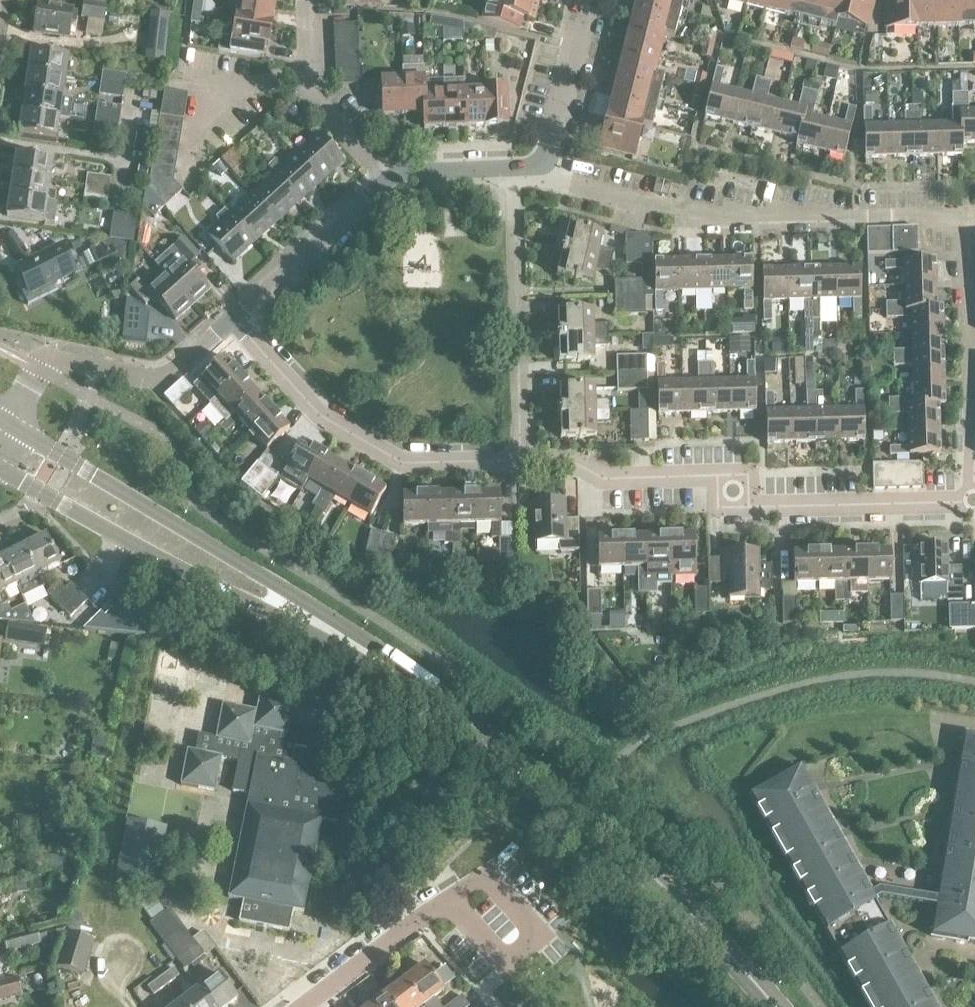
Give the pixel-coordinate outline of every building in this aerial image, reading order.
[(202,1),(197,0),(193,0),(191,11),(200,13),(202,1)] [(274,5),(246,0),(232,0),(231,6),(237,7),(235,19),(270,25),(274,5)] [(481,20),(489,22),(512,28),(520,30),(523,18),(535,21),(540,0),(486,0),(481,20)] [(684,0),(637,0),(636,2),(681,13),(684,0)] [(766,0),(746,0),(745,6),(764,11),(766,0)] [(787,0),(766,0),(764,11),(783,16),(787,0)] [(815,0),(787,0),(783,16),(809,22),(815,0)] [(838,19),(843,0),(815,0),(809,22),(836,29),(838,19)] [(876,0),(843,0),(838,19),(869,27),(876,0)] [(918,28),(918,0),(885,0),(885,28),(918,28)] [(939,28),(938,0),(918,0),(918,28),(939,28)] [(957,28),(957,0),(938,0),(939,28),(957,28)] [(974,27),(974,0),(957,0),(957,28),(974,27)] [(674,39),(681,13),(636,2),(630,28),(665,37),(674,39)] [(106,7),(84,4),(82,18),(104,21),(106,7)] [(76,24),(78,13),(39,7),(35,34),(69,39),(71,24),(76,24)] [(198,24),(200,13),(191,11),(189,23),(198,24)] [(165,64),(170,15),(152,13),(146,62),(165,64)] [(401,27),(402,18),(390,17),(390,26),(401,27)] [(413,27),(413,18),(402,18),(401,27),(413,27)] [(267,45),(270,25),(235,19),(231,38),(219,36),(217,51),(261,58),(263,45),(267,45)] [(442,29),(443,21),(431,19),(430,28),(442,29)] [(463,32),(464,24),(459,23),(443,21),(442,29),(463,32)] [(335,38),(359,38),(358,25),(334,27),(335,38)] [(483,38),(486,30),(474,27),(472,35),(483,38)] [(660,55),(665,37),(630,28),(625,46),(660,55)] [(495,41),(497,32),(486,30),(483,38),(495,41)] [(714,48),(717,36),(708,34),(705,45),(714,48)] [(335,50),(359,49),(359,38),(335,38),(335,50)] [(796,50),(799,41),(793,39),(791,48),(796,50)] [(486,54),(494,53),(493,41),(485,41),(486,54)] [(802,51),(805,42),(799,41),(796,50),(802,51)] [(829,58),(831,47),(814,42),(811,53),(829,58)] [(711,59),(714,48),(705,45),(702,57),(711,59)] [(656,74),(660,55),(625,46),(620,65),(656,74)] [(336,63),(360,61),(359,49),(335,50),(336,63)] [(773,50),(772,58),(794,62),(795,54),(773,50)] [(65,80),(69,58),(32,53),(29,74),(65,80)] [(337,74),(360,73),(360,61),(336,63),(337,74)] [(658,103),(665,76),(656,74),(620,65),(614,92),(658,103)] [(839,68),(827,65),(824,78),(835,81),(836,80),(838,71),(839,68)] [(728,124),(736,93),(719,89),(724,70),(716,69),(714,80),(704,118),(728,124)] [(405,117),(425,117),(426,116),(424,82),(426,82),(425,70),(403,71),(403,81),(405,117)] [(125,88),(127,76),(103,72),(101,84),(125,88)] [(337,87),(361,85),(360,73),(337,74),(337,87)] [(63,99),(65,80),(29,74),(26,94),(62,100),(63,99)] [(704,88),(706,76),(698,74),(695,86),(704,88)] [(393,81),(393,75),(383,76),(383,82),(382,82),(384,118),(405,117),(403,81),(393,81)] [(756,78),(753,90),(754,90),(761,92),(761,91),(764,80),(756,78)] [(465,93),(464,86),(464,80),(442,81),(442,94),(445,94),(447,130),(467,129),(465,93)] [(775,135),(783,104),(767,101),(771,82),(764,80),(761,91),(761,92),(759,99),(752,130),(775,135)] [(442,94),(442,81),(426,82),(424,82),(426,116),(425,117),(425,131),(447,130),(445,94),(442,94)] [(805,82),(803,89),(811,91),(812,84),(805,82)] [(123,100),(125,88),(101,84),(99,96),(123,100)] [(487,128),(508,127),(506,85),(496,85),(496,91),(485,92),(487,128)] [(475,92),(475,86),(464,86),(465,93),(467,129),(487,128),(485,92),(475,92)] [(701,99),(704,88),(695,86),(692,97),(701,99)] [(960,86),(951,86),(952,94),(960,94),(960,86)] [(799,141),(811,91),(803,89),(798,108),(783,104),(775,135),(797,141),(799,141)] [(142,99),(145,99),(156,101),(157,93),(146,92),(144,91),(142,99)] [(590,110),(608,113),(611,95),(594,91),(590,110)] [(821,152),(828,122),(812,118),(818,93),(811,91),(799,141),(797,141),(796,146),(821,152)] [(652,129),(658,103),(614,92),(607,118),(642,126),(652,129)] [(185,122),(186,119),(189,97),(166,93),(162,118),(185,122)] [(752,130),(759,99),(752,97),(736,93),(728,124),(752,130)] [(875,93),(866,93),(866,104),(875,104),(875,93)] [(26,94),(23,115),(59,120),(60,118),(70,120),(72,101),(63,99),(62,100),(26,94)] [(960,94),(952,94),(952,105),(959,105),(960,105),(960,94)] [(967,105),(967,94),(960,94),(960,105),(960,113),(959,113),(960,125),(961,144),(974,144),(974,112),(967,112),(967,105)] [(845,158),(854,120),(856,109),(848,107),(844,126),(828,122),(821,152),(845,158)] [(912,107),(904,107),(905,119),(912,119),(912,107)] [(872,127),(872,120),(871,108),(863,108),(863,120),(864,127),(864,128),(865,159),(889,158),(889,127),(872,127)] [(119,128),(121,116),(97,113),(95,125),(119,128)] [(56,141),(59,120),(23,115),(20,136),(56,141)] [(183,135),(185,122),(162,118),(159,131),(183,135)] [(634,157),(642,126),(607,118),(599,148),(634,157)] [(117,141),(119,128),(95,125),(93,137),(117,141)] [(960,125),(952,125),(937,126),(937,157),(962,157),(961,144),(960,125)] [(889,158),(913,158),(913,126),(905,126),(889,127),(889,158)] [(937,126),(920,126),(913,126),(913,158),(937,157),(937,126)] [(182,146),(183,135),(159,131),(158,143),(182,146)] [(134,150),(137,151),(149,153),(151,136),(140,134),(137,133),(134,150)] [(322,183),(344,163),(319,135),(296,155),(322,183)] [(180,158),(182,146),(158,143),(156,154),(180,158)] [(178,171),(180,158),(156,154),(154,167),(178,171)] [(233,174),(242,166),(231,154),(222,162),(233,174)] [(300,203),(322,183),(296,155),(274,175),(300,203)] [(50,182),(53,161),(16,156),(13,177),(50,182)] [(227,172),(219,163),(213,168),(221,177),(227,172)] [(147,181),(149,167),(139,166),(137,180),(147,181)] [(150,191),(176,183),(178,171),(154,167),(150,191)] [(110,191),(112,178),(88,175),(86,187),(110,191)] [(277,223),(300,203),(274,175),(252,195),(277,223)] [(56,203),(58,193),(49,192),(50,182),(13,177),(10,197),(56,203)] [(667,197),(671,185),(658,181),(654,194),(667,197)] [(167,209),(184,193),(176,183),(150,191),(167,209)] [(108,203),(110,191),(86,187),(84,199),(108,203)] [(255,243),(277,223),(252,195),(230,215),(255,243)] [(59,204),(56,203),(10,197),(7,218),(56,225),(59,204)] [(233,264),(255,243),(230,215),(229,216),(225,210),(216,218),(221,223),(207,236),(233,264)] [(134,243),(138,220),(114,217),(111,239),(134,243)] [(867,255),(918,253),(917,227),(866,229),(867,255)] [(613,264),(615,253),(601,249),(604,236),(570,228),(564,252),(613,264)] [(13,234),(4,240),(21,266),(16,269),(26,289),(34,304),(59,292),(55,284),(76,274),(62,246),(32,261),(13,234)] [(627,236),(628,266),(641,265),(645,265),(652,265),(652,238),(643,236),(627,236)] [(193,305),(210,290),(190,266),(198,259),(182,240),(156,263),(166,274),(193,305)] [(98,265),(106,261),(130,249),(131,245),(107,241),(90,249),(98,265)] [(610,274),(613,264),(564,252),(558,276),(593,284),(596,271),(610,274)] [(704,312),(712,312),(711,292),(728,292),(727,261),(703,262),(704,312)] [(745,311),(753,310),(752,261),(727,261),(728,292),(745,291),(745,311)] [(936,286),(935,261),(886,262),(886,270),(904,270),(905,287),(936,286)] [(663,293),(680,293),(679,262),(654,263),(655,313),(663,313),(663,293)] [(704,312),(703,262),(679,262),(680,293),(696,292),(696,312),(704,312)] [(645,265),(641,265),(642,281),(645,281),(646,298),(653,298),(652,265),(645,265)] [(860,309),(860,299),(859,269),(835,270),(835,300),(853,300),(853,309),(854,320),(860,319),(860,309)] [(813,335),(820,334),(820,321),(819,301),(835,300),(835,270),(811,271),(812,321),(813,333),(813,335)] [(764,322),(771,322),(771,311),(771,302),(788,301),(787,271),(763,272),(763,302),(763,311),(764,322)] [(812,321),(811,271),(787,271),(788,301),(804,301),(805,321),(812,321)] [(193,305),(166,274),(149,290),(139,279),(130,287),(146,305),(155,297),(176,320),(193,305)] [(616,282),(616,299),(646,298),(645,281),(642,281),(616,282)] [(936,307),(936,286),(905,287),(905,303),(887,303),(887,312),(898,311),(911,311),(911,310),(942,309),(942,307),(936,307)] [(617,317),(646,316),(646,298),(616,299),(617,317)] [(943,333),(942,309),(911,310),(911,311),(911,318),(912,334),(943,333)] [(594,326),(594,313),(558,314),(559,338),(609,337),(609,326),(594,326)] [(729,335),(755,335),(755,317),(743,317),(743,321),(729,321),(729,335)] [(665,337),(665,333),(660,328),(654,328),(655,338),(665,337)] [(805,345),(813,345),(812,335),(813,335),(813,333),(804,334),(805,345)] [(893,359),(944,357),(943,333),(912,334),(912,351),(893,351),(893,359)] [(560,363),(595,362),(595,348),(609,348),(609,337),(559,338),(560,363)] [(743,340),(730,340),(731,353),(749,353),(749,347),(749,340),(743,340)] [(823,356),(837,356),(836,342),(823,343),(823,356)] [(839,356),(847,356),(851,356),(850,342),(836,342),(837,356),(839,356)] [(647,359),(647,356),(618,357),(618,375),(648,374),(654,374),(654,358),(647,359)] [(839,366),(848,366),(847,356),(839,356),(839,366)] [(944,381),(944,357),(893,359),(893,367),(913,367),(913,382),(944,381)] [(219,397),(241,377),(224,359),(202,379),(219,397)] [(814,404),(814,393),(813,360),(805,360),(807,404),(814,404)] [(659,415),(683,414),(683,384),(668,384),(667,364),(657,365),(657,384),(658,384),(659,415)] [(755,382),(754,382),(754,364),(746,364),(747,382),(730,383),(731,413),(755,413),(755,382)] [(618,392),(648,391),(648,374),(618,375),(618,392)] [(854,386),(863,386),(862,375),(853,376),(854,386)] [(235,415),(257,395),(241,377),(219,397),(209,405),(226,423),(229,420),(235,415)] [(173,407),(192,390),(183,380),(164,397),(173,407)] [(945,406),(944,381),(913,382),(914,398),(889,399),(889,407),(914,406),(939,406),(939,407),(945,406)] [(683,414),(707,414),(706,383),(683,384),(683,414)] [(707,414),(731,413),(730,383),(706,383),(707,414)] [(596,401),(596,388),(560,389),(561,414),(611,413),(610,401),(596,401)] [(839,442),(863,442),(863,411),(863,403),(862,392),(855,392),(855,411),(838,411),(839,442)] [(251,432),(273,412),(257,395),(235,415),(240,420),(251,432)] [(939,407),(939,406),(914,406),(889,407),(889,414),(908,414),(909,430),(940,430),(939,407)] [(815,443),(839,442),(838,411),(815,412),(815,443)] [(267,450),(289,431),(273,412),(251,432),(267,450)] [(632,442),(649,442),(649,412),(631,412),(632,442)] [(767,444),(792,443),(791,412),(766,413),(767,444)] [(792,443),(815,443),(815,412),(791,412),(792,443)] [(562,439),(597,438),(596,424),(611,424),(611,413),(561,414),(562,439)] [(226,423),(220,428),(225,433),(234,425),(229,420),(226,423)] [(205,442),(213,434),(202,423),(194,431),(205,442)] [(890,456),(910,455),(940,454),(940,430),(909,430),(909,447),(890,448),(890,456)] [(221,460),(227,454),(217,443),(210,448),(221,460)] [(309,481),(324,456),(302,443),(288,468),(278,460),(268,472),(252,491),(262,500),(279,480),(281,479),(290,484),(296,474),(309,481)] [(252,491),(268,472),(278,460),(268,451),(258,463),(242,483),(252,491)] [(319,510),(344,468),(324,456),(309,481),(322,489),(312,506),(319,510)] [(909,489),(923,489),(923,463),(909,464),(909,489)] [(873,490),(885,490),(885,464),(873,464),(873,490)] [(885,490),(898,489),(897,464),(885,464),(885,490)] [(898,489),(909,489),(909,464),(897,464),(898,489)] [(350,505),(365,480),(344,468),(319,510),(326,514),(336,497),(350,505)] [(371,518),(386,492),(365,480),(350,505),(371,518)] [(453,545),(460,545),(460,525),(477,525),(476,495),(452,496),(453,545)] [(502,540),(501,524),(501,495),(476,495),(477,525),(492,525),(492,540),(500,540),(500,565),(513,564),(513,539),(502,540)] [(404,527),(429,526),(428,496),(403,497),(404,527)] [(453,545),(452,496),(428,496),(429,526),(445,526),(445,545),(453,545)] [(566,521),(565,503),(535,504),(536,544),(560,544),(560,553),(579,553),(579,521),(566,521)] [(309,528),(314,519),(303,513),(298,521),(309,528)] [(378,560),(384,535),(372,532),(365,557),(378,560)] [(390,563),(397,539),(384,535),(378,560),(390,563)] [(46,536),(24,547),(38,577),(61,566),(46,536)] [(648,593),(655,593),(655,587),(654,567),(670,566),(670,537),(646,538),(648,593)] [(671,576),(695,576),(694,537),(670,537),(670,566),(671,576)] [(648,593),(646,538),(622,539),(623,568),(636,567),(636,594),(648,593)] [(598,568),(623,568),(622,539),(597,539),(598,568)] [(948,567),(947,546),(919,547),(920,585),(948,584),(948,601),(963,601),(962,567),(948,567)] [(20,549),(2,557),(17,587),(22,598),(33,593),(39,590),(44,588),(38,577),(24,547),(20,549)] [(760,566),(759,550),(719,552),(720,560),(707,560),(705,584),(728,583),(729,599),(760,598),(760,591),(773,590),(772,566),(760,566)] [(843,602),(850,601),(850,582),(866,582),(866,552),(842,553),(843,602)] [(866,582),(891,581),(890,552),(866,552),(866,582)] [(795,583),(819,583),(819,553),(794,554),(795,583)] [(843,602),(842,553),(819,553),(819,583),(836,582),(836,602),(843,602)] [(9,604),(11,603),(6,593),(8,592),(17,587),(2,557),(0,559),(0,608),(9,604)] [(66,589),(59,582),(47,594),(71,618),(89,601),(72,584),(66,589)] [(695,614),(708,613),(708,589),(695,589),(695,614)] [(588,616),(601,616),(601,591),(588,591),(588,616)] [(891,622),(904,622),(903,596),(890,597),(891,622)] [(784,624),(796,624),(796,599),(783,599),(784,624)] [(83,630),(136,636),(146,637),(120,603),(118,604),(105,617),(101,613),(100,613),(83,630)] [(0,617),(0,621),(23,623),(33,625),(35,623),(30,613),(26,605),(25,605),(17,609),(12,611),(0,617)] [(950,606),(950,630),(962,630),(974,629),(974,605),(950,606)] [(832,615),(832,623),(844,623),(844,615),(832,615)] [(591,629),(593,629),(603,628),(603,618),(590,618),(591,626),(591,629)] [(660,632),(671,632),(670,618),(660,618),(660,632)] [(47,629),(10,624),(7,641),(44,647),(47,629)] [(290,728),(295,701),(260,695),(257,712),(223,705),(216,739),(199,735),(196,752),(187,751),(181,786),(216,792),(223,759),(238,762),(233,792),(249,795),(229,898),(244,901),(240,921),(289,931),(293,910),(303,912),(321,821),(339,824),(345,793),(314,787),(317,769),(292,764),(295,747),(308,749),(311,731),(297,728),(297,729),(290,728)] [(155,742),(157,729),(145,727),(142,739),(155,742)] [(974,945),(974,737),(965,736),(938,901),(880,891),(872,895),(875,900),(881,897),(937,907),(932,937),(974,945)] [(104,760),(106,748),(93,746),(91,758),(104,760)] [(875,900),(872,895),(800,768),(750,796),(869,1006),(935,1006),(875,900)] [(118,872),(117,876),(157,884),(161,864),(173,866),(176,850),(175,850),(164,848),(165,845),(167,833),(168,828),(128,820),(127,825),(118,872)] [(51,869),(64,868),(63,855),(50,856),(51,869)] [(8,897),(28,893),(26,880),(6,885),(8,897)] [(154,897),(141,906),(153,922),(166,913),(154,897)] [(178,961),(197,947),(193,940),(170,910),(166,913),(153,922),(151,924),(178,961)] [(59,940),(64,939),(68,924),(56,927),(59,940)] [(8,953),(40,944),(48,942),(45,930),(5,940),(8,953)] [(84,976),(94,941),(68,933),(58,968),(84,976)] [(205,957),(215,950),(202,933),(193,940),(197,947),(178,961),(185,970),(204,956),(205,957)] [(434,998),(443,991),(423,966),(404,981),(423,1006),(424,1006),(441,1006),(434,998)] [(167,986),(180,976),(174,968),(161,978),(167,986)] [(30,986),(43,983),(41,974),(28,977),(30,986)] [(238,1000),(219,974),(199,989),(213,1006),(229,1006),(238,1000)] [(154,996),(167,986),(161,978),(148,988),(154,996)] [(23,998),(19,980),(0,984),(0,1003),(23,998)] [(423,1006),(404,981),(385,995),(394,1006),(422,1006),(423,1006)] [(199,989),(181,1004),(183,1006),(213,1006),(199,989)] [(385,995),(369,1006),(394,1006),(385,995)] [(470,1006),(462,996),(447,1006),(470,1006)]
